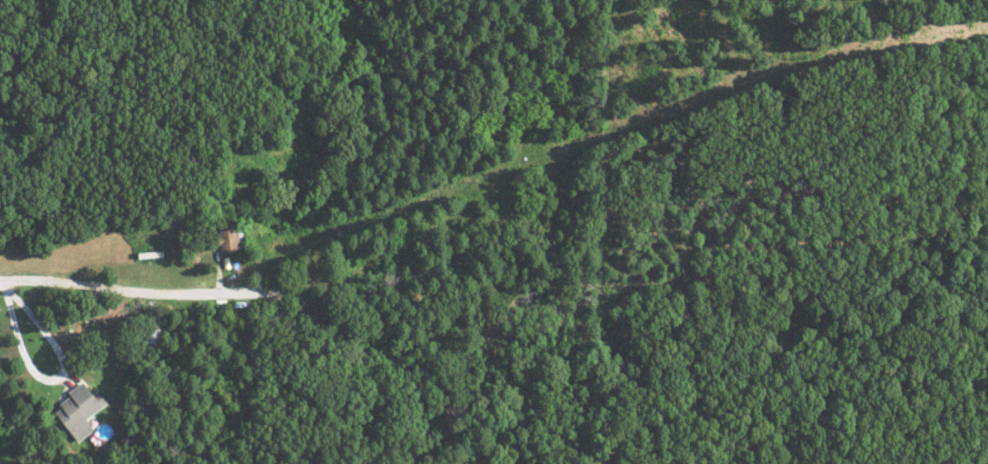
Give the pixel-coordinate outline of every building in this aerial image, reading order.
[(214,222),(214,235),(210,236),(211,245),(217,244),(217,252),(233,251),(232,221),(214,222)] [(72,443),(89,430),(81,420),(102,403),(92,390),(86,394),(78,384),(46,410),(72,443)]
